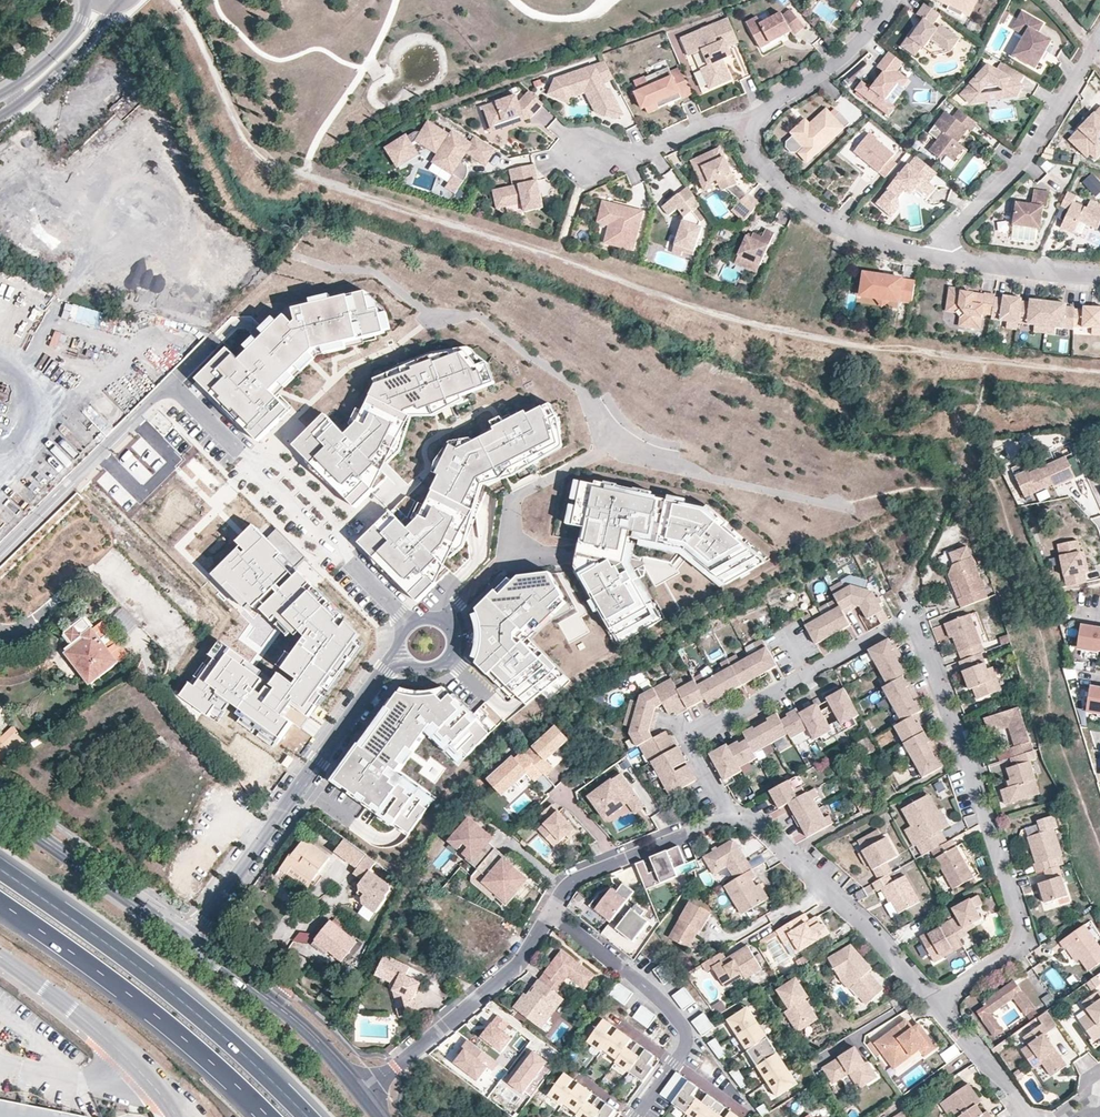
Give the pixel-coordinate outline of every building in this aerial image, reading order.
[(950,5),(948,9),(962,16),(965,12),(971,0),(941,0),(950,5)] [(965,12),(970,15),(978,0),(971,0),(965,12)] [(918,14),(925,19),(921,25),(921,26),(923,28),(920,31),(918,30),(917,31),(913,37),(910,36),(903,46),(917,56),(924,46),(926,47),(933,38),(943,45),(946,41),(955,47),(961,37),(942,24),(939,28),(934,24),(941,14),(927,4),(926,3),(918,14)] [(806,25),(792,8),(784,14),(783,12),(763,23),(752,28),(762,46),(780,37),(780,35),(786,31),(787,33),(792,30),(796,34),(806,25)] [(1045,21),(1024,9),(1015,26),(1027,33),(1015,54),(1038,66),(1043,56),(1047,49),(1053,38),(1039,30),(1045,21)] [(740,41),(730,16),(699,29),(683,37),(687,47),(704,48),(711,64),(702,67),(711,88),(734,78),(726,62),(725,58),(726,53),(732,50),(730,46),(740,41)] [(763,23),(758,16),(748,21),(752,28),(763,23)] [(943,45),(933,38),(926,47),(937,54),(952,51),(955,47),(946,41),(943,45)] [(907,63),(891,50),(879,66),(885,71),(880,77),(877,81),(872,87),(866,81),(859,90),(893,116),(899,107),(896,105),(889,100),(902,83),(899,81),(905,74),(901,71),(907,63)] [(598,79),(603,77),(605,81),(615,76),(606,60),(557,77),(553,85),(562,89),(568,87),(571,93),(586,88),(587,91),(598,111),(607,107),(612,116),(617,117),(625,113),(611,87),(609,89),(602,87),(598,79)] [(1026,74),(1003,60),(998,68),(990,63),(963,92),(972,100),(984,98),(983,89),(986,86),(1001,83),(1005,86),(1006,95),(1018,94),(1024,83),(1022,82),(1026,74)] [(694,92),(683,67),(672,71),(670,66),(636,81),(640,90),(637,92),(644,107),(647,106),(649,111),(661,106),(658,101),(681,92),(683,97),(694,92)] [(912,79),(905,74),(899,81),(902,83),(906,87),(912,79)] [(609,89),(605,81),(603,77),(598,79),(602,87),(609,89)] [(983,89),(984,98),(1006,95),(1005,86),(1001,83),(986,86),(983,89)] [(571,101),(573,96),(571,93),(568,87),(562,89),(553,85),(550,92),(571,101)] [(573,96),(587,91),(586,88),(571,93),(573,96)] [(545,103),(531,90),(521,100),(520,100),(518,94),(483,106),(489,124),(505,118),(505,120),(525,113),(526,118),(532,116),(545,103)] [(661,106),(683,97),(681,92),(658,101),(661,106)] [(612,116),(607,107),(598,111),(612,116)] [(803,122),(793,131),(795,135),(789,141),(788,146),(793,152),(799,152),(806,146),(807,147),(815,156),(852,122),(841,111),(836,116),(828,107),(812,123),(810,121),(806,125),(803,122)] [(1088,119),(1081,126),(1070,137),(1088,155),(1091,152),(1099,143),(1099,107),(1088,119)] [(973,130),(979,121),(961,108),(955,115),(947,109),(931,131),(940,138),(932,149),(943,157),(947,152),(956,159),(964,149),(961,146),(963,143),(960,141),(970,127),(973,130)] [(1081,126),(1088,119),(1086,116),(1078,124),(1081,126)] [(554,118),(547,128),(561,137),(568,127),(554,118)] [(497,148),(478,136),(473,143),(455,132),(449,141),(445,139),(447,136),(446,131),(431,122),(425,132),(422,131),(419,131),(416,132),(408,137),(408,136),(389,148),(400,165),(419,153),(413,144),(420,139),(438,151),(439,150),(442,152),(440,156),(458,168),(454,173),(466,181),(469,177),(470,175),(464,171),(469,163),(467,161),(464,158),(468,151),(487,164),(497,148)] [(880,171),(887,177),(899,163),(892,157),(896,153),(871,131),(855,149),(865,157),(868,154),(871,158),(868,160),(880,171)] [(1099,155),(1099,143),(1091,152),(1097,158),(1099,155)] [(721,147),(692,161),(697,170),(705,167),(712,182),(719,179),(720,183),(724,189),(728,187),(742,199),(733,209),(746,220),(761,203),(738,183),(736,178),(734,179),(733,175),(734,175),(721,147)] [(815,156),(807,147),(800,152),(809,162),(815,156)] [(932,181),(940,172),(918,155),(911,164),(910,163),(889,187),(889,188),(877,202),(893,216),(901,207),(901,206),(900,197),(909,189),(919,188),(924,192),(927,195),(936,184),(932,181)] [(458,168),(440,156),(436,162),(454,173),(458,168)] [(539,179),(536,163),(512,168),(515,184),(503,187),(507,205),(525,201),(527,210),(545,206),(542,190),(535,191),(533,181),(539,179)] [(705,167),(697,170),(706,189),(714,186),(712,182),(705,167)] [(1082,182),(1096,197),(1099,193),(1099,182),(1092,173),(1082,182)] [(542,190),(539,179),(533,181),(535,191),(542,190)] [(939,186),(936,184),(927,195),(931,197),(939,186)] [(703,203),(689,186),(664,205),(671,214),(679,207),(686,216),(679,235),(676,244),(685,247),(696,250),(704,226),(700,225),(702,220),(694,210),(703,203)] [(507,205),(503,187),(495,189),(499,207),(507,205)] [(1035,188),(1033,203),(1018,201),(1015,223),(1039,227),(1041,227),(1045,206),(1048,206),(1051,191),(1035,188)] [(1070,211),(1075,200),(1077,196),(1068,192),(1061,206),(1070,211)] [(1063,226),(1075,232),(1081,219),(1092,224),(1099,228),(1099,226),(1099,203),(1092,199),(1088,206),(1075,200),(1070,211),(1063,226)] [(629,208),(603,201),(600,214),(610,217),(611,219),(609,226),(605,244),(634,252),(644,212),(633,209),(632,212),(628,211),(629,208)] [(610,217),(600,214),(598,223),(609,226),(611,219),(610,217)] [(1086,237),(1092,224),(1081,219),(1075,232),(1086,237)] [(1039,227),(1015,223),(1013,237),(1037,240),(1039,227)] [(749,234),(740,254),(762,263),(776,232),(767,228),(764,235),(755,232),(753,236),(749,234)] [(676,244),(679,235),(671,233),(666,249),(683,254),(684,250),(685,247),(676,244)] [(762,263),(740,254),(737,261),(758,271),(762,263)] [(879,273),(866,272),(863,290),(870,295),(879,297),(885,294),(891,299),(900,300),(901,297),(914,299),(917,280),(904,277),(889,275),(889,279),(883,278),(879,273)] [(996,297),(997,294),(986,292),(986,293),(969,291),(969,294),(963,293),(964,290),(964,288),(951,286),(949,302),(961,304),(968,313),(966,325),(981,327),(983,312),(993,313),(996,297)] [(237,357),(228,348),(197,380),(259,442),(290,410),(276,396),(318,354),(365,342),(364,337),(385,332),(385,330),(391,329),(387,312),(385,312),(384,309),(371,296),(367,296),(366,291),(339,298),(338,293),(288,305),(237,357)] [(885,294),(879,297),(884,304),(891,299),(885,294)] [(996,297),(993,313),(993,318),(1002,319),(1010,320),(1020,321),(1027,322),(1036,324),(1047,325),(1057,326),(1063,327),(1073,328),(1074,325),(1075,307),(1075,306),(1067,305),(1068,302),(1050,300),(1032,298),(1032,301),(1023,300),(1023,297),(1005,295),(1005,298),(996,297)] [(961,304),(949,302),(948,309),(958,311),(962,316),(961,324),(966,325),(968,313),(961,304)] [(1075,307),(1074,325),(1084,325),(1099,326),(1099,305),(1084,304),(1084,307),(1075,307)] [(104,327),(106,312),(64,305),(62,320),(104,327)] [(1020,321),(1010,320),(1009,327),(1019,328),(1020,321)] [(346,435),(326,414),(294,446),(356,507),(387,476),(383,472),(411,415),(405,413),(419,408),(420,411),(494,383),(486,362),(476,366),(465,352),(377,385),(356,426),(346,435)] [(409,529),(391,512),(360,543),(419,602),(450,571),(445,566),(474,510),(465,505),(479,479),(497,470),(501,478),(511,468),(557,445),(551,420),(556,417),(550,404),(527,415),(526,412),(494,428),(495,431),(460,449),(451,445),(437,474),(440,476),(420,519),(409,529)] [(1026,470),(1028,474),(1055,461),(1050,450),(1023,463),(1026,470)] [(1024,500),(1080,475),(1071,454),(1055,461),(1028,474),(1026,470),(1013,476),(1024,500)] [(1026,470),(1023,463),(1010,469),(1013,476),(1026,470)] [(584,528),(575,571),(616,644),(621,641),(622,642),(661,621),(660,619),(666,616),(658,603),(655,604),(631,561),(636,536),(642,537),(640,544),(680,553),(720,586),(770,558),(705,505),(597,481),(596,486),(573,481),(563,524),(584,528)] [(268,537),(255,526),(238,542),(241,547),(213,576),(246,609),(251,604),(255,609),(258,606),(289,637),(293,632),(297,637),(302,632),(306,638),(275,679),(220,639),(181,696),(218,723),(231,705),(280,740),(292,723),(284,716),(292,706),(310,718),(361,646),(357,641),(361,635),(296,567),(305,557),(277,529),(268,537)] [(1057,545),(1066,587),(1086,583),(1084,573),(1088,572),(1085,560),(1082,561),(1080,552),(1077,540),(1057,545)] [(969,557),(965,546),(950,552),(949,552),(953,563),(952,564),(946,575),(949,582),(955,580),(961,596),(956,598),(959,607),(976,601),(986,597),(970,557),(969,557)] [(949,552),(950,552),(950,550),(943,552),(944,554),(939,556),(946,575),(952,564),(953,563),(949,552)] [(501,686),(496,691),(507,702),(516,693),(526,704),(541,692),(546,698),(567,677),(526,637),(533,630),(535,631),(564,602),(561,598),(562,597),(548,573),(510,578),(474,614),(477,622),(479,636),(478,646),(474,659),(501,686)] [(807,614),(799,619),(814,645),(824,639),(823,634),(828,631),(829,631),(834,627),(838,631),(847,626),(842,616),(854,609),(859,609),(865,620),(873,615),(879,624),(887,620),(877,604),(880,602),(877,596),(874,597),(871,592),(863,590),(850,587),(844,590),(840,583),(827,590),(833,600),(826,603),(829,609),(820,614),(810,620),(807,614)] [(568,643),(590,631),(578,610),(556,622),(568,643)] [(971,615),(948,623),(954,637),(963,662),(982,654),(985,653),(971,615)] [(85,617),(66,633),(75,644),(66,653),(81,673),(86,670),(73,654),(87,641),(83,636),(94,627),(88,619),(85,617)] [(83,636),(87,641),(73,654),(86,670),(81,673),(91,684),(121,660),(114,652),(122,645),(102,619),(94,627),(83,636)] [(954,637),(948,623),(945,624),(950,639),(954,637)] [(1099,638),(1099,632),(1094,631),(1094,629),(1081,627),(1078,648),(1086,650),(1086,653),(1085,659),(1097,661),(1098,652),(1099,638)] [(823,634),(824,639),(825,638),(831,635),(828,631),(823,634)] [(1008,634),(999,637),(1002,645),(1010,642),(1008,634)] [(886,639),(866,651),(875,667),(886,685),(881,688),(890,705),(900,722),(893,726),(902,743),(912,761),(922,778),(942,766),(937,757),(939,756),(935,748),(930,740),(928,741),(923,732),(917,722),(920,720),(916,713),(920,711),(914,700),(917,698),(913,691),(909,684),(906,686),(901,677),(906,674),(900,664),(903,662),(898,655),(894,647),(892,648),(886,639)] [(700,696),(702,700),(705,705),(716,699),(715,695),(720,691),(727,687),(731,691),(740,686),(751,679),(751,674),(756,673),(761,669),(766,671),(775,666),(759,641),(752,645),(755,650),(746,655),(736,661),(732,655),(725,659),(718,664),(721,669),(711,674),(700,681),(697,675),(691,678),(688,673),(680,678),(682,683),(673,688),(668,679),(652,689),(636,698),(635,701),(627,700),(623,713),(620,725),(628,727),(626,734),(634,747),(636,746),(646,764),(648,763),(657,779),(667,796),(692,781),(684,767),(678,770),(677,768),(676,766),(682,763),(674,749),(670,750),(667,745),(670,743),(663,731),(651,738),(648,731),(644,730),(645,727),(648,728),(652,728),(654,720),(656,713),(653,711),(649,710),(650,706),(654,708),(660,704),(667,715),(678,709),(676,705),(681,703),(683,706),(685,710),(696,704),(694,699),(700,696)] [(129,653),(122,645),(114,652),(121,660),(129,653)] [(988,671),(982,654),(963,662),(960,663),(969,687),(972,685),(973,690),(977,701),(996,694),(988,671)] [(1002,692),(993,669),(988,671),(996,694),(1002,692)] [(641,689),(650,685),(643,672),(634,677),(641,689)] [(469,717),(472,715),(445,687),(436,690),(426,692),(412,691),(404,688),(337,781),(388,818),(391,815),(398,820),(395,823),(410,834),(428,809),(424,806),(421,804),(423,801),(416,795),(413,798),(407,794),(409,790),(397,782),(393,779),(381,770),(386,764),(398,773),(427,732),(429,729),(432,725),(433,727),(436,730),(447,740),(449,743),(459,753),(462,750),(465,752),(468,756),(488,736),(481,730),(484,727),(478,721),(475,724),(469,717)] [(838,691),(822,700),(826,707),(826,708),(829,713),(831,711),(837,720),(840,725),(851,719),(857,715),(851,704),(842,689),(838,691)] [(1090,689),(1087,710),(1098,712),(1097,715),(1097,718),(1099,719),(1099,691),(1090,689)] [(724,745),(712,752),(713,754),(708,758),(713,767),(721,779),(722,780),(729,777),(740,771),(756,761),(754,757),(771,748),(788,737),(791,742),(808,732),(813,741),(818,737),(831,730),(828,725),(822,716),(820,712),(817,707),(811,710),(809,706),(797,714),(795,709),(785,715),(783,713),(776,717),(775,713),(765,719),(764,718),(757,722),(750,726),(751,727),(740,733),(742,736),(735,740),(735,741),(726,747),(724,745)] [(826,708),(820,712),(822,716),(829,713),(826,708)] [(1019,709),(983,720),(988,735),(1009,729),(1008,726),(1012,725),(1013,728),(1014,727),(1020,747),(1014,748),(1017,758),(1032,753),(1019,709)] [(818,737),(822,743),(854,724),(851,719),(840,725),(837,720),(828,725),(831,730),(818,737)] [(29,743),(13,726),(0,738),(0,761),(29,743)] [(430,730),(429,729),(427,732),(456,761),(465,752),(462,750),(459,753),(456,756),(446,746),(449,743),(447,740),(444,744),(433,733),(436,730),(433,727),(430,730)] [(556,728),(526,756),(543,773),(545,776),(553,768),(546,760),(568,740),(556,728)] [(674,749),(682,763),(687,760),(684,756),(682,757),(677,747),(674,749)] [(526,756),(524,753),(516,761),(513,758),(489,781),(502,795),(526,773),(534,781),(543,773),(526,756)] [(1030,763),(1007,770),(1011,782),(1013,788),(1009,789),(1005,790),(1010,805),(1032,798),(1027,783),(1035,781),(1030,763)] [(424,806),(431,796),(386,764),(383,767),(395,776),(393,779),(397,782),(399,779),(411,787),(409,790),(407,794),(413,798),(416,795),(412,792),(414,790),(426,798),(423,801),(421,804),(424,806)] [(684,767),(692,781),(695,779),(687,765),(684,767)] [(621,774),(589,797),(605,819),(614,812),(611,807),(623,798),(627,803),(637,795),(621,774)] [(722,780),(721,779),(717,780),(721,788),(732,782),(729,777),(722,780)] [(788,781),(771,789),(774,795),(772,799),(778,809),(787,804),(793,815),(796,815),(798,818),(799,819),(800,821),(803,823),(801,828),(805,837),(831,824),(827,816),(822,819),(816,810),(811,800),(817,797),(813,790),(803,795),(799,787),(793,790),(788,781)] [(1010,805),(1005,790),(1001,791),(1006,806),(1010,805)] [(645,806),(637,795),(627,803),(635,814),(645,806)] [(926,795),(904,807),(913,824),(910,825),(906,827),(915,844),(920,841),(922,845),(917,848),(921,855),(936,847),(941,844),(940,844),(937,837),(935,837),(933,834),(940,830),(944,828),(926,795)] [(614,812),(627,803),(623,798),(611,807),(614,812)] [(565,834),(573,827),(561,812),(554,804),(539,817),(546,824),(550,829),(544,835),(554,847),(567,836),(565,834)] [(913,824),(904,807),(901,809),(910,825),(913,824)] [(1041,834),(1027,839),(1031,851),(1034,850),(1035,855),(1033,856),(1035,864),(1033,865),(1036,875),(1044,872),(1052,870),(1049,860),(1062,856),(1054,830),(1057,829),(1053,817),(1037,822),(1038,826),(1041,834)] [(550,829),(546,824),(539,829),(544,835),(550,829)] [(489,856),(492,853),(484,846),(487,843),(479,836),(474,831),(466,825),(448,846),(456,853),(460,848),(464,852),(460,856),(465,860),(462,864),(474,874),(489,856)] [(525,826),(518,833),(526,841),(533,834),(525,826)] [(857,840),(862,849),(886,836),(881,826),(857,840)] [(1041,834),(1038,826),(1025,830),(1027,839),(1041,834)] [(578,833),(573,827),(565,834),(567,836),(554,847),(557,851),(570,839),(578,833)] [(915,844),(906,827),(902,829),(912,846),(915,844)] [(946,841),(940,830),(933,834),(935,837),(937,837),(940,844),(946,841)] [(862,849),(878,878),(887,874),(892,871),(886,861),(897,855),(886,836),(862,849)] [(364,853),(345,838),(344,838),(336,848),(357,865),(365,854),(364,853)] [(305,839),(293,855),(291,854),(281,868),(308,888),(330,857),(305,839)] [(944,878),(965,865),(958,852),(952,856),(948,851),(955,847),(951,839),(946,841),(940,844),(941,844),(936,847),(940,854),(933,858),(944,878)] [(727,866),(734,879),(748,871),(750,870),(734,843),(729,840),(702,857),(711,872),(725,864),(727,866)] [(644,860),(635,864),(646,889),(678,877),(675,869),(686,864),(679,847),(651,858),(656,871),(649,873),(644,860)] [(958,852),(955,847),(948,851),(952,856),(958,852)] [(460,848),(456,853),(460,856),(464,852),(460,848)] [(492,853),(489,856),(498,863),(500,860),(492,853)] [(375,861),(366,854),(366,855),(364,857),(354,870),(353,872),(362,878),(359,883),(360,888),(356,892),(362,896),(363,902),(375,911),(385,898),(385,895),(389,889),(388,885),(369,870),(375,861)] [(749,856),(751,865),(763,862),(761,854),(749,856)] [(489,856),(474,874),(485,883),(482,886),(495,897),(491,901),(502,910),(515,896),(512,894),(509,891),(515,885),(518,887),(521,884),(513,877),(515,875),(509,870),(508,872),(501,866),(499,868),(496,865),(498,863),(489,856)] [(725,864),(711,872),(713,874),(727,866),(725,864)] [(972,877),(965,865),(944,878),(951,889),(972,877)] [(1069,897),(1059,867),(1052,870),(1044,872),(1047,883),(1040,885),(1043,894),(1046,905),(1069,897)] [(734,879),(722,887),(738,915),(761,901),(752,887),(748,880),(752,878),(748,871),(734,879)] [(474,874),(468,880),(479,890),(482,886),(485,883),(474,874)] [(878,878),(871,882),(876,891),(881,889),(883,887),(890,900),(897,913),(918,902),(904,875),(891,882),(887,874),(878,878)] [(598,894),(589,906),(610,922),(612,919),(624,903),(634,891),(624,884),(622,884),(615,893),(610,889),(598,894)] [(752,887),(761,901),(765,899),(756,884),(752,887)] [(509,891),(512,894),(518,887),(515,885),(509,891)] [(890,900),(883,887),(881,889),(888,902),(890,900)] [(981,903),(976,894),(969,899),(974,907),(981,903)] [(951,925),(958,938),(966,933),(964,930),(962,927),(979,918),(974,907),(969,899),(952,908),(959,921),(951,925)] [(897,913),(890,900),(888,902),(884,904),(891,917),(897,913)] [(624,903),(612,919),(619,925),(616,929),(633,942),(649,922),(641,915),(644,911),(635,904),(632,909),(624,903)] [(711,915),(690,903),(669,939),(685,948),(696,929),(699,931),(701,932),(711,915)] [(804,913),(776,931),(783,942),(790,938),(799,951),(830,932),(824,923),(818,926),(813,918),(809,920),(804,913)] [(816,916),(813,918),(818,926),(821,924),(816,916)] [(328,917),(322,925),(325,928),(313,942),(327,952),(329,950),(342,961),(358,941),(328,917)] [(951,925),(948,920),(919,936),(933,962),(944,955),(943,953),(953,947),(954,950),(962,945),(958,938),(951,925)] [(1085,926),(1060,943),(1066,951),(1068,949),(1071,947),(1081,960),(1089,972),(1099,964),(1099,947),(1085,926)] [(688,950),(699,931),(696,929),(685,948),(688,950)] [(307,948),(313,937),(300,930),(294,941),(307,948)] [(790,938),(783,942),(785,946),(789,943),(796,954),(799,951),(790,938)] [(714,967),(724,984),(743,972),(745,975),(747,979),(763,968),(749,945),(739,951),(741,955),(736,959),(733,955),(727,959),(723,952),(703,964),(708,972),(714,967)] [(872,969),(851,945),(828,959),(840,979),(847,975),(863,994),(859,997),(866,1005),(884,989),(877,982),(871,986),(866,980),(866,975),(869,972),(872,969)] [(953,947),(943,953),(944,955),(954,950),(953,947)] [(1081,960),(1071,947),(1068,949),(1077,963),(1081,960)] [(562,950),(539,980),(556,993),(563,983),(568,976),(580,985),(585,989),(595,976),(581,965),(578,963),(562,950)] [(410,968),(385,955),(375,974),(396,985),(394,989),(393,991),(398,1009),(397,1009),(399,1018),(415,1014),(411,1001),(420,984),(405,977),(410,968)] [(956,969),(964,963),(960,957),(951,963),(956,969)] [(659,978),(671,969),(665,962),(653,971),(659,978)] [(671,969),(659,978),(664,985),(676,976),(671,969)] [(743,972),(724,984),(726,987),(745,975),(743,972)] [(877,982),(869,972),(866,975),(866,980),(871,986),(877,982)] [(863,994),(847,975),(840,979),(849,989),(851,988),(859,997),(863,994)] [(568,976),(563,983),(575,992),(580,985),(568,976)] [(1019,982),(1016,978),(1008,984),(1011,988),(1019,982)] [(808,998),(796,979),(777,991),(789,1010),(785,1013),(798,1032),(818,1019),(809,1006),(807,1007),(803,1001),(805,1000),(808,998)] [(556,993),(540,981),(534,988),(536,989),(532,993),(531,992),(528,996),(525,994),(515,1008),(540,1028),(563,998),(556,993)] [(1011,988),(1008,984),(1007,985),(984,1001),(987,1005),(978,1011),(996,1036),(1001,1032),(1005,1030),(992,1012),(1015,996),(1027,1014),(1037,1007),(1019,982),(1011,988)] [(617,1001),(626,988),(618,983),(610,995),(617,1001)] [(678,1004),(690,995),(685,987),(673,997),(678,1004)] [(625,1006),(634,994),(626,988),(617,1001),(625,1006)] [(1092,1013),(1080,1021),(1095,1042),(1099,1038),(1099,991),(1084,1002),(1092,1013)] [(684,1011),(696,1002),(690,995),(678,1004),(684,1011)] [(640,1023),(649,1011),(642,1006),(636,1014),(633,1018),(640,1023)] [(749,1008),(728,1021),(738,1036),(758,1023),(749,1008)] [(1058,1025),(1048,1010),(1039,1016),(1043,1023),(1024,1036),(1025,1037),(1030,1044),(1023,1049),(1033,1064),(1045,1056),(1055,1072),(1067,1064),(1046,1034),(1058,1025)] [(648,1029),(657,1016),(649,1011),(640,1023),(648,1029)] [(709,1021),(704,1014),(692,1022),(697,1030),(709,1021)] [(509,1024),(498,1015),(482,1037),(502,1052),(512,1038),(503,1031),(509,1024)] [(906,1019),(893,1030),(899,1038),(913,1028),(906,1019)] [(613,1026),(604,1020),(588,1042),(602,1052),(603,1050),(612,1038),(608,1034),(613,1026)] [(714,1028),(709,1021),(697,1030),(702,1036),(703,1036),(714,1028)] [(768,1038),(758,1023),(738,1036),(748,1051),(768,1038)] [(919,1024),(913,1028),(917,1034),(923,1030),(919,1024)] [(899,1038),(893,1030),(875,1043),(889,1062),(895,1057),(900,1064),(919,1050),(925,1056),(937,1048),(923,1030),(917,1034),(913,1028),(899,1038)] [(603,1050),(617,1060),(626,1048),(629,1044),(624,1041),(627,1037),(618,1030),(612,1038),(603,1050)] [(778,1054),(768,1038),(748,1051),(758,1067),(778,1054)] [(721,1047),(715,1039),(708,1044),(714,1052),(721,1047)] [(468,1040),(462,1048),(465,1050),(461,1055),(455,1063),(478,1081),(488,1068),(494,1060),(468,1040)] [(1000,1043),(992,1049),(996,1054),(1004,1049),(1000,1043)] [(617,1060),(616,1063),(630,1073),(646,1050),(637,1044),(632,1052),(626,1048),(617,1060)] [(947,1063),(961,1053),(954,1044),(941,1054),(947,1063)] [(726,1055),(721,1047),(714,1052),(720,1059),(726,1055)] [(856,1047),(823,1068),(833,1083),(840,1079),(850,1073),(855,1083),(865,1077),(868,1083),(877,1077),(868,1061),(865,1063),(856,1047)] [(646,1050),(630,1073),(644,1083),(654,1068),(649,1064),(655,1057),(646,1050)] [(535,1053),(510,1084),(525,1096),(549,1065),(535,1053)] [(788,1069),(778,1054),(758,1067),(768,1082),(788,1069)] [(1055,1072),(1045,1056),(1033,1064),(1035,1068),(1043,1063),(1051,1074),(1055,1072)] [(895,1057),(889,1062),(894,1069),(900,1064),(895,1057)] [(499,1064),(494,1060),(488,1068),(494,1072),(499,1064)] [(736,1081),(743,1077),(737,1068),(730,1073),(736,1081)] [(798,1085),(788,1069),(768,1082),(778,1098),(798,1085)] [(689,1081),(677,1072),(671,1080),(683,1089),(689,1081)] [(574,1080),(565,1074),(549,1096),(563,1106),(564,1104),(573,1092),(568,1088),(574,1080)] [(748,1085),(743,1077),(736,1081),(742,1089),(748,1085)] [(859,1088),(868,1083),(865,1077),(855,1083),(859,1088)] [(678,1096),(683,1089),(671,1080),(666,1087),(678,1096)] [(678,1096),(673,1104),(687,1114),(697,1099),(692,1096),(698,1088),(689,1081),(683,1089),(678,1096)] [(579,1084),(573,1092),(564,1104),(578,1114),(587,1102),(590,1098),(585,1094),(588,1090),(579,1084)] [(945,1101),(953,1110),(957,1116),(993,1116),(988,1110),(983,1113),(977,1105),(973,1101),(976,1093),(969,1084),(945,1101)] [(678,1096),(666,1087),(660,1095),(673,1104),(678,1096)] [(981,1101),(976,1093),(973,1101),(977,1105),(981,1101)] [(687,1114),(691,1116),(706,1116),(717,1102),(708,1095),(702,1103),(697,1099),(687,1114)] [(598,1098),(593,1106),(587,1102),(578,1114),(577,1116),(598,1116),(607,1104),(598,1098)] [(953,1110),(945,1101),(940,1104),(948,1114),(953,1110)] [(717,1102),(706,1116),(722,1116),(720,1116),(726,1108),(717,1102)] [(0,1103),(0,1116),(72,1116),(0,1103)] [(607,1104),(598,1116),(611,1116),(616,1110),(607,1104)] [(769,1113),(764,1104),(757,1109),(762,1116),(769,1113)] [(915,1116),(910,1108),(895,1116),(914,1116),(915,1116)]
